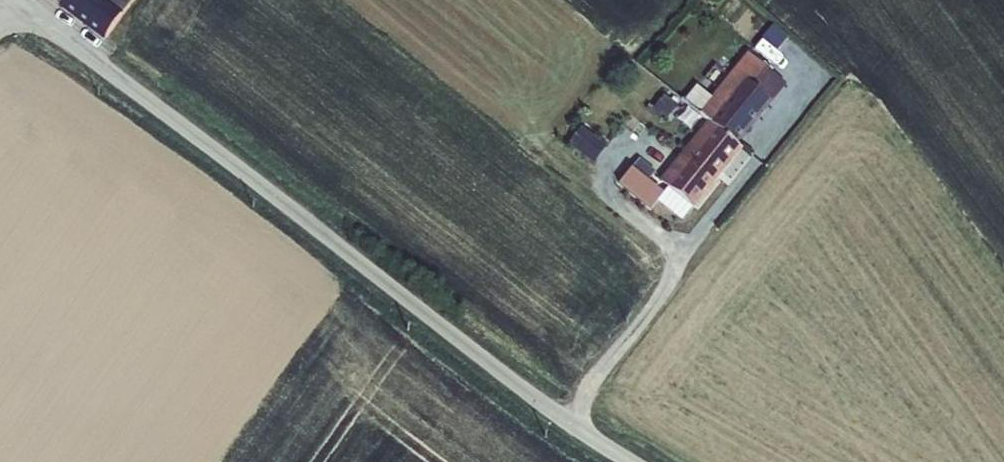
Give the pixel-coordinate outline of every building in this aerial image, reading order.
[(99,0),(64,0),(62,3),(105,37),(120,16),(99,0)] [(120,16),(130,3),(132,0),(99,0),(120,16)] [(710,8),(733,4),(732,0),(708,0),(710,8)] [(712,96),(699,111),(709,119),(709,120),(738,144),(772,102),(753,85),(767,69),(747,53),(712,96)] [(753,85),(772,102),(786,84),(767,69),(753,85)] [(684,99),(699,111),(712,96),(696,83),(684,99)] [(567,143),(594,163),(606,146),(591,134),(600,123),(588,114),(567,143)] [(697,146),(725,170),(742,149),(738,144),(709,120),(691,141),(692,142),(697,146)] [(674,175),(697,146),(692,142),(668,171),(674,175)] [(692,205),(695,207),(725,170),(697,146),(674,175),(666,185),(668,186),(692,205)] [(638,168),(645,175),(659,160),(651,153),(638,168)] [(692,205),(668,186),(662,194),(686,214),(692,205)]
